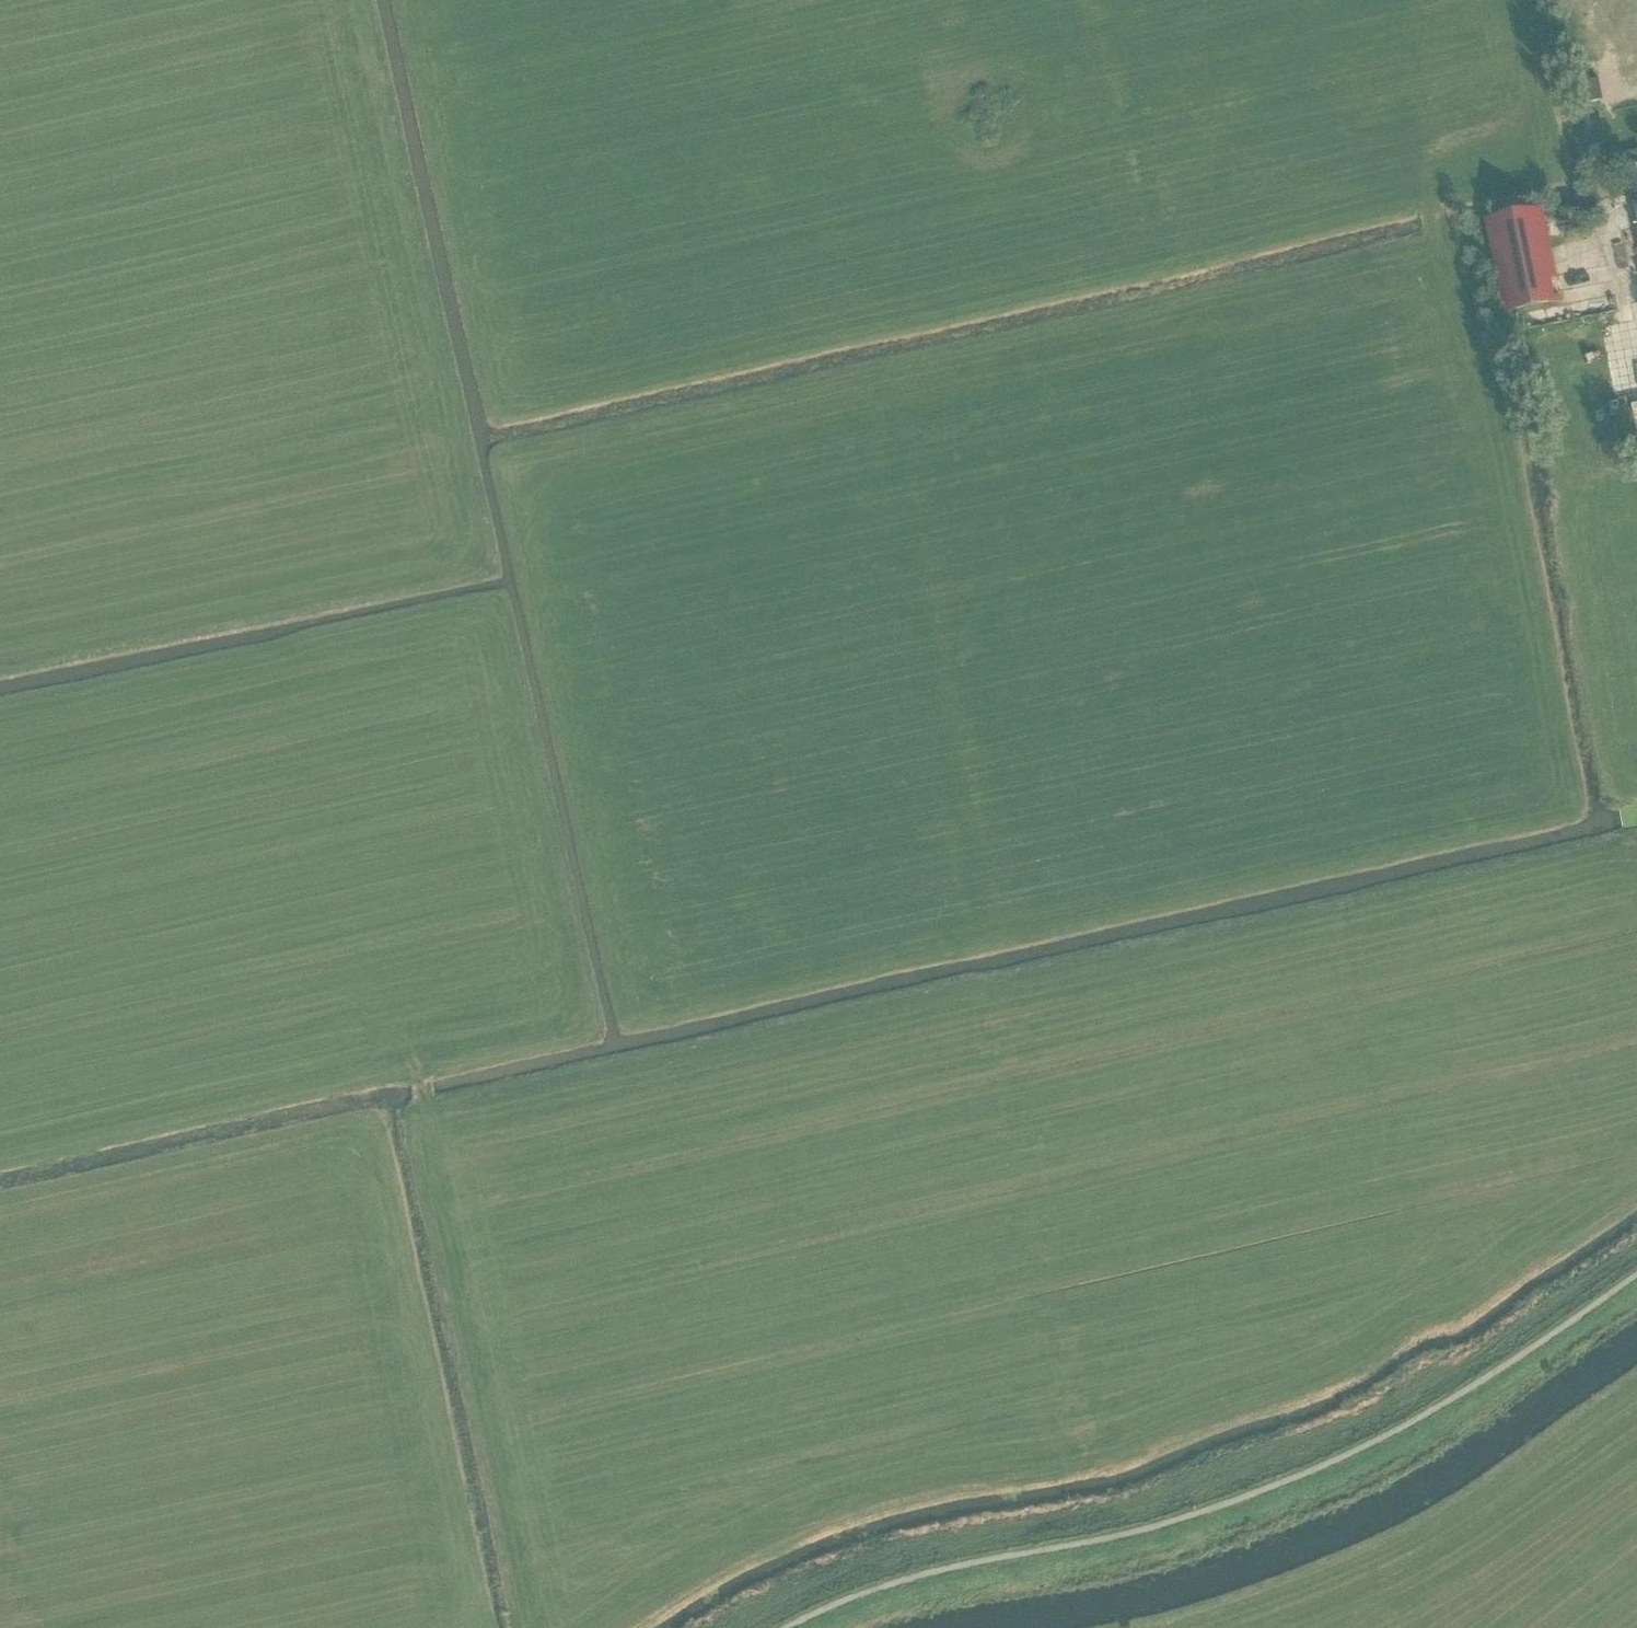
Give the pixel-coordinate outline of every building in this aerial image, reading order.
[(1555,299),(1537,213),(1493,223),(1510,308),(1555,299)] [(1623,234),(1628,261),(1636,259),(1636,231),(1623,234)]
